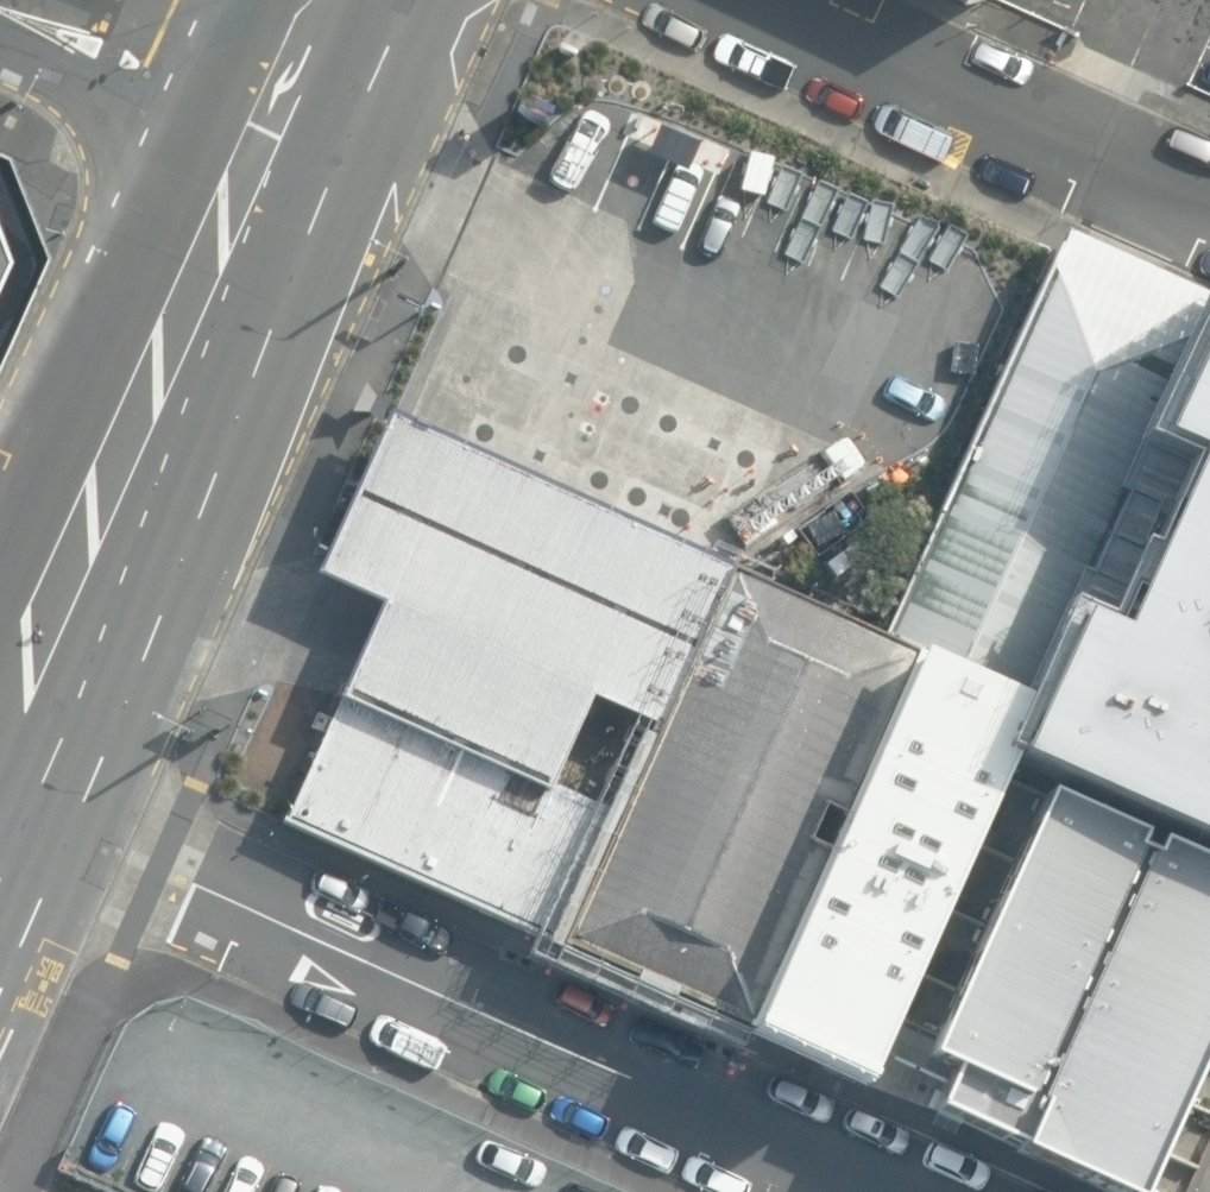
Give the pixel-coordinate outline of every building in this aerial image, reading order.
[(16,255),(0,220),(0,288),(16,255)] [(1209,333),(1209,300),(1065,232),(1057,249),(883,640),(918,662),(1040,712),(1209,333)] [(1040,712),(1010,778),(1209,867),(1209,333),(1040,712)] [(729,572),(387,417),(317,579),(380,607),(341,695),(551,788),(588,702),(657,731),(729,572)] [(746,1037),(918,662),(883,640),(729,572),(657,731),(617,817),(556,951),(746,1037)] [(746,1037),(867,1092),(893,1035),(1010,778),(1040,712),(918,662),(746,1037)] [(556,951),(617,817),(551,788),(341,695),(284,821),(282,827),(556,951)] [(1010,778),(893,1035),(933,1053),(915,1093),(1130,1191),(1209,1018),(1209,867),(1010,778)]
